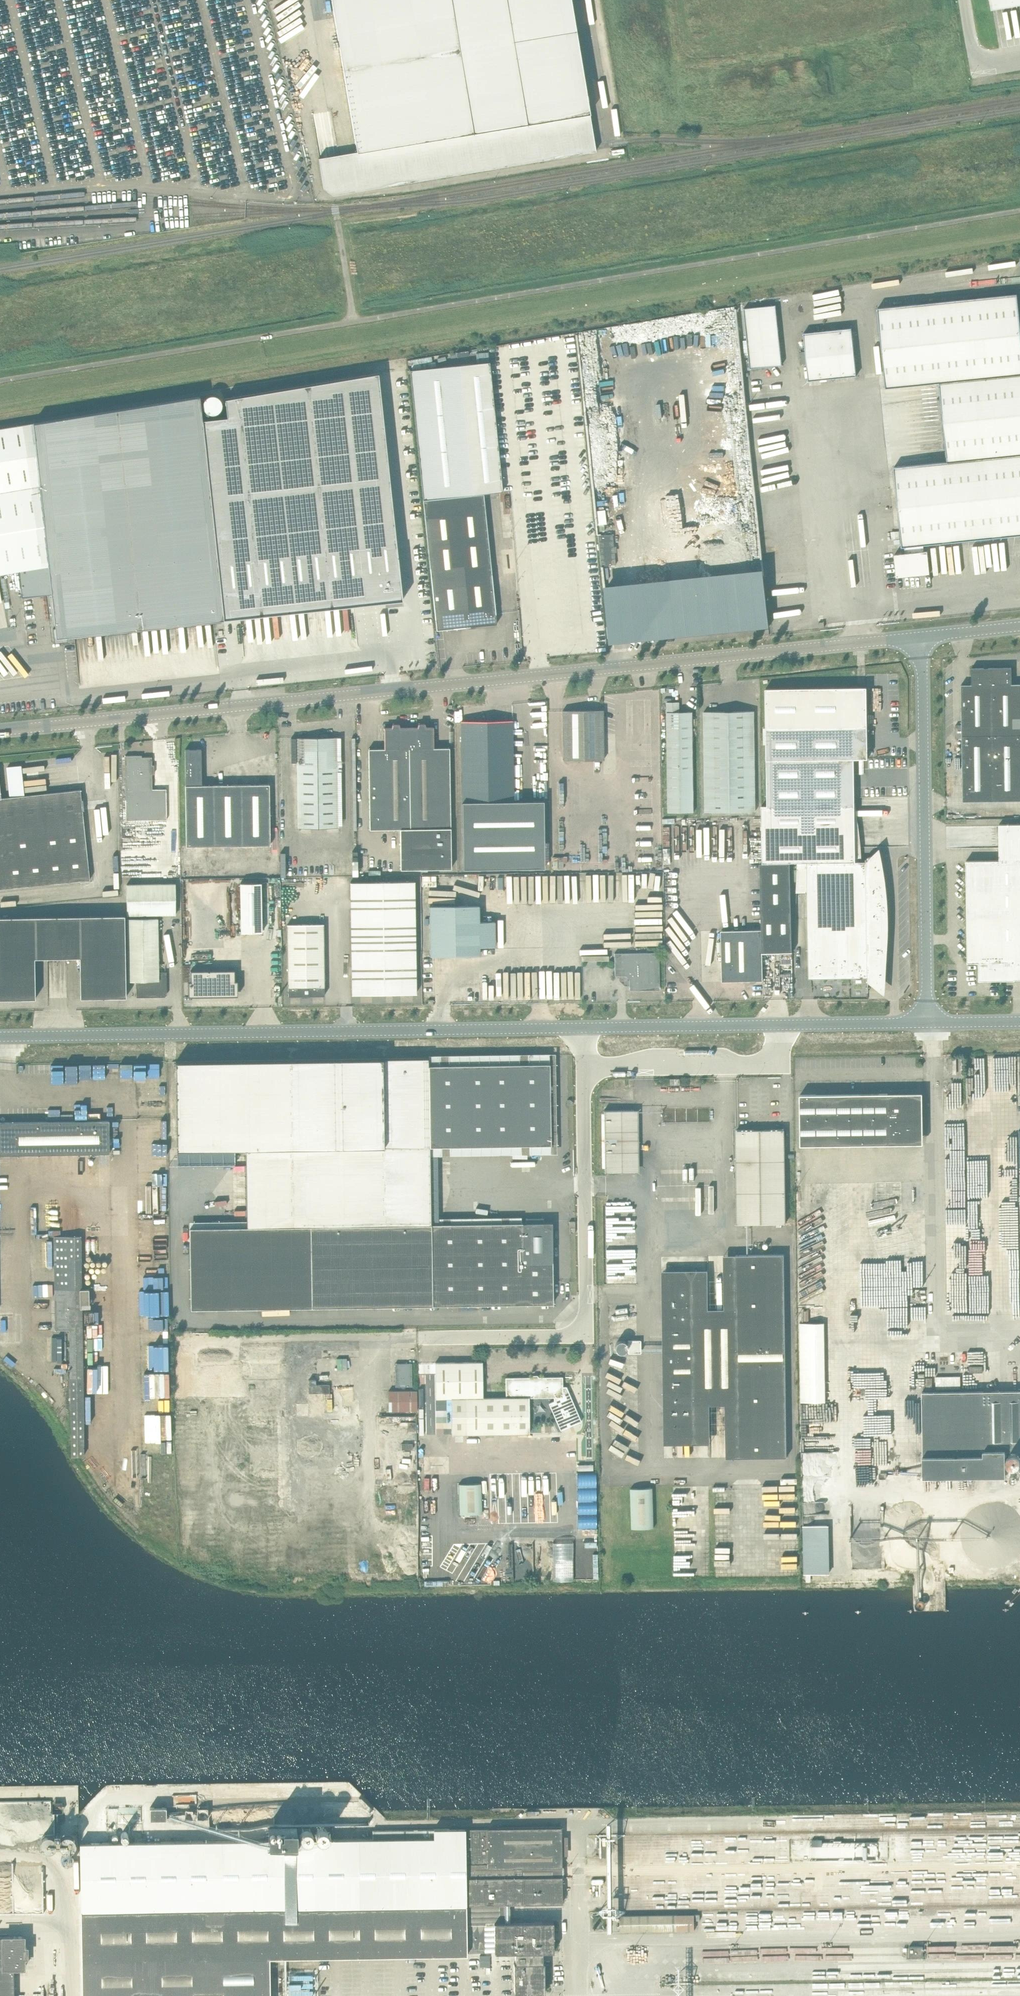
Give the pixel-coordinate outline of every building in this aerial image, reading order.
[(453,0),(332,0),(357,151),(475,132),(453,0)] [(507,0),(453,0),(475,132),(527,124),(507,0)] [(527,124),(590,114),(571,0),(507,0),(527,124)] [(992,9),(1019,4),(1019,0),(991,0),(992,9)] [(527,124),(475,132),(357,151),(318,158),(324,188),(334,194),(596,151),(590,114),(527,124)] [(888,307),(878,308),(886,388),(940,382),(1019,374),(1019,320),(1017,293),(888,307)] [(750,368),(782,365),(776,305),(744,308),(750,368)] [(804,333),(806,351),(799,352),(801,365),(807,364),(809,381),(857,376),(852,328),(804,333)] [(489,362),(410,370),(423,500),(436,630),(497,624),(484,494),(503,492),(489,362)] [(227,417),(202,420),(224,619),(403,600),(378,373),(225,398),(227,417)] [(940,382),(948,461),(1019,454),(1019,374),(940,382)] [(34,422),(34,423),(40,489),(47,566),(49,594),(55,642),(67,641),(67,638),(73,637),(73,635),(224,619),(202,420),(200,396),(34,423),(34,422)] [(34,423),(0,429),(0,496),(40,489),(34,423)] [(948,461),(894,467),(902,547),(904,547),(923,545),(1019,535),(1019,454),(948,461)] [(40,489),(0,496),(0,574),(19,570),(47,566),(40,489)] [(613,534),(598,535),(601,566),(616,564),(613,534)] [(924,551),(923,545),(904,547),(905,553),(895,554),(897,577),(930,573),(928,551),(924,551)] [(49,594),(47,566),(19,570),(22,597),(49,594)] [(1012,667),(972,668),(972,684),(1012,684),(1012,667)] [(972,684),(961,684),(962,725),(962,729),(1019,729),(1019,683),(1012,684),(972,684)] [(768,805),(762,806),(762,817),(763,863),(790,862),(798,862),(797,892),(808,892),(809,978),(868,977),(868,991),(869,991),(869,981),(875,981),(875,983),(881,987),(884,967),(886,947),(887,928),(886,909),(884,885),(882,871),(879,854),(873,855),(873,861),(867,861),(867,858),(866,858),(866,861),(856,861),(855,804),(854,758),(868,758),(867,687),(766,688),(767,729),(767,759),(768,805)] [(679,702),(667,702),(669,812),(694,812),(692,711),(679,712),(679,702)] [(604,760),(603,710),(563,710),(564,760),(604,760)] [(754,711),(704,711),(705,812),(756,811),(754,711)] [(514,801),(512,720),(461,721),(462,802),(514,801)] [(384,728),(385,748),(433,748),(433,727),(426,727),(425,724),(419,724),(418,727),(400,727),(399,724),(393,724),(392,727),(384,728)] [(962,729),(962,738),(963,801),(1019,800),(1019,729),(962,729)] [(339,827),(338,737),(296,737),(298,828),(339,827)] [(450,747),(433,748),(385,748),(369,749),(370,829),(400,829),(401,869),(451,868),(450,747)] [(185,749),(186,785),(202,785),(201,749),(185,749)] [(125,755),(125,758),(126,820),(167,820),(166,789),(152,789),(152,774),(154,774),(154,765),(152,765),(152,757),(136,757),(136,755),(125,755)] [(202,785),(186,785),(185,785),(186,846),(270,845),(269,784),(202,785)] [(90,879),(81,790),(1,798),(0,787),(0,889),(90,879)] [(544,800),(514,801),(462,802),(464,869),(545,867),(544,800)] [(1000,824),(1000,860),(966,861),(968,962),(979,962),(979,980),(1019,980),(1019,824),(1000,824)] [(763,952),(793,952),(790,862),(763,863),(761,863),(762,929),(763,952)] [(421,875),(421,887),(454,886),(454,875),(421,875)] [(351,882),(352,984),(352,994),(416,993),(414,881),(351,882)] [(241,932),(262,932),(261,883),(240,883),(241,932)] [(175,884),(127,884),(127,915),(156,914),(176,914),(175,884)] [(431,955),(480,954),(479,946),(495,946),(495,921),(479,922),(479,906),(430,906),(431,955)] [(156,920),(156,914),(127,915),(128,981),(136,981),(136,997),(162,997),(162,994),(164,991),(167,991),(167,972),(159,972),(158,920),(156,920)] [(79,916),(80,957),(81,998),(126,997),(125,915),(79,916)] [(80,957),(79,916),(34,917),(35,958),(80,957)] [(34,917),(0,917),(0,999),(36,999),(35,958),(34,917)] [(324,924),(287,924),(288,984),(324,983),(324,924)] [(762,929),(721,930),(722,981),(763,980),(763,952),(762,929)] [(659,989),(659,952),(615,953),(615,975),(622,975),(622,979),(626,982),(629,982),(629,990),(659,989)] [(191,970),(191,981),(188,981),(188,996),(238,996),(238,980),(235,980),(235,970),(191,970)] [(325,995),(324,983),(288,984),(288,996),(325,995)] [(430,1146),(429,1065),(428,1065),(428,1058),(176,1061),(177,1149),(246,1148),(247,1227),(314,1226),(431,1224),(430,1146)] [(551,1144),(550,1063),(429,1065),(430,1146),(551,1144)] [(888,1093),(800,1094),(801,1145),(889,1144),(889,1140),(894,1138),(895,1141),(921,1134),(917,1117),(919,1117),(918,1112),(916,1112),(911,1095),(888,1101),(888,1093)] [(605,1172),(639,1171),(638,1109),(605,1110),(605,1172)] [(110,1152),(109,1120),(0,1122),(0,1154),(110,1152)] [(736,1130),(736,1140),(738,1224),(786,1223),(784,1129),(736,1130)] [(553,1303),(552,1222),(431,1224),(432,1305),(553,1303)] [(432,1305),(431,1224),(314,1226),(315,1307),(432,1305)] [(315,1307),(314,1226),(247,1227),(190,1228),(191,1309),(315,1307)] [(75,1254),(81,1254),(81,1236),(54,1236),(54,1285),(76,1285),(75,1254)] [(82,1288),(81,1254),(75,1254),(76,1285),(54,1285),(55,1330),(69,1329),(69,1357),(83,1357),(87,1357),(87,1328),(82,1328),(82,1307),(90,1307),(89,1288),(82,1288)] [(787,1456),(784,1254),(736,1254),(739,1457),(787,1456)] [(691,1348),(690,1270),(662,1270),(663,1348),(691,1348)] [(640,1339),(628,1340),(628,1352),(640,1351),(640,1339)] [(84,1455),(83,1357),(69,1357),(71,1455),(84,1455)] [(482,1362),(474,1362),(435,1362),(436,1398),(452,1398),(483,1398),(482,1362)] [(395,1363),(396,1386),(412,1386),(412,1363),(395,1363)] [(563,1397),(563,1386),(563,1377),(506,1377),(506,1397),(529,1397),(554,1397),(563,1397)] [(692,1443),(692,1377),(664,1378),(664,1444),(692,1443)] [(309,1393),(330,1393),(330,1384),(316,1384),(316,1379),(309,1380),(309,1393)] [(566,1386),(563,1386),(563,1397),(554,1397),(554,1401),(549,1403),(560,1430),(581,1421),(566,1386)] [(417,1410),(417,1400),(417,1390),(389,1390),(389,1400),(389,1411),(417,1410)] [(922,1392),(923,1477),(1006,1476),(1005,1451),(1019,1450),(1019,1390),(922,1392)] [(529,1433),(529,1397),(506,1397),(483,1398),(452,1398),(452,1434),(529,1433)] [(487,1827),(487,1828),(487,1867),(510,1866),(510,1904),(563,1903),(562,1826),(487,1827)] [(251,1841),(80,1843),(81,1911),(466,1904),(466,1867),(487,1867),(487,1828),(434,1829),(373,1829),(373,1838),(297,1839),(297,1827),(269,1828),(269,1841),(251,1841)] [(510,1866),(487,1867),(466,1867),(466,1904),(510,1904),(510,1866)] [(467,1949),(466,1904),(81,1911),(82,1960),(270,1957),(467,1954),(467,1949)] [(499,1922),(510,1922),(510,1904),(466,1904),(467,1949),(485,1948),(485,1952),(500,1952),(499,1922)] [(678,1930),(678,1914),(620,1915),(620,1931),(678,1930)] [(694,1914),(678,1914),(678,1930),(695,1930),(694,1914)] [(553,1921),(510,1922),(499,1922),(500,1952),(515,1952),(516,1962),(514,1962),(514,1993),(545,1992),(544,1962),(543,1962),(543,1959),(544,1959),(545,1957),(545,1956),(544,1955),(543,1954),(543,1952),(554,1951),(553,1921)] [(14,1936),(0,1937),(0,1995),(14,1995),(14,1968),(25,1968),(24,1936),(14,1936)] [(910,1956),(923,1956),(923,1946),(910,1946),(910,1956)] [(270,1957),(82,1960),(82,1995),(270,1995),(270,1957)]
